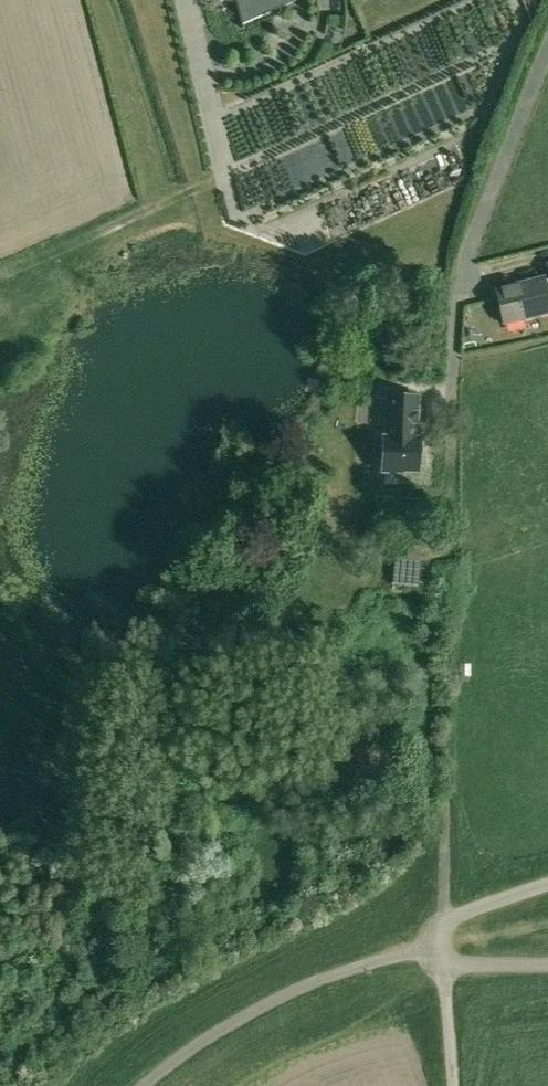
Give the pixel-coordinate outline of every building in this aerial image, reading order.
[(224,0),(231,1),(236,1),(241,24),(295,1),(294,0),(223,0),(224,0)] [(544,278),(496,290),(504,322),(547,311),(547,296),(544,278)] [(405,368),(404,385),(417,386),(418,369),(405,368)] [(419,439),(416,438),(418,396),(387,395),(385,438),(383,438),(381,471),(403,472),(403,470),(419,470),(419,439)] [(394,565),(393,586),(419,588),(420,567),(394,565)]
